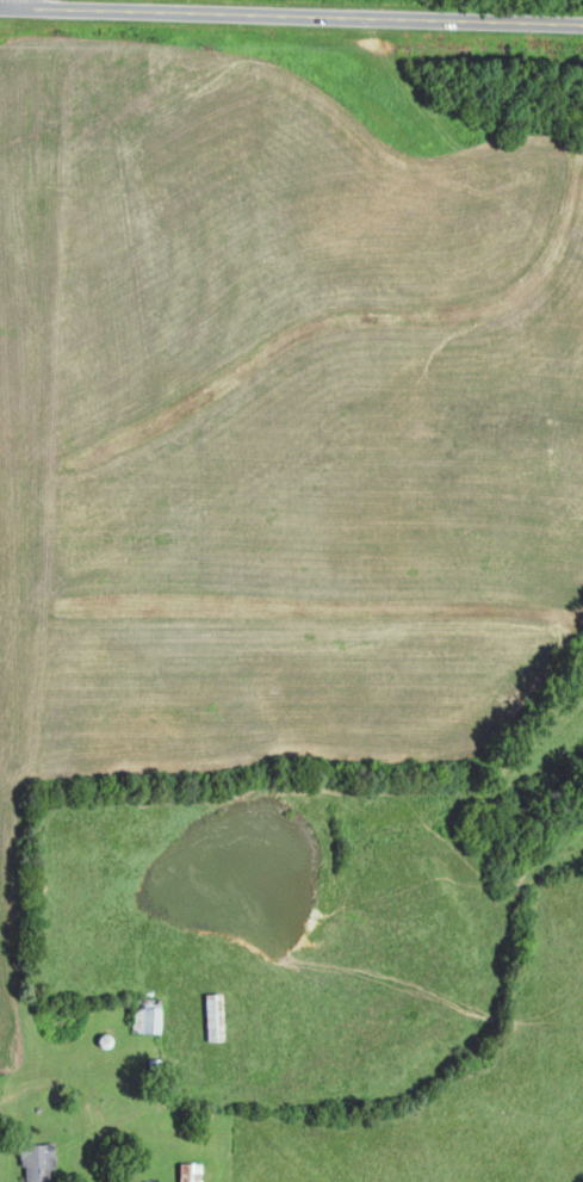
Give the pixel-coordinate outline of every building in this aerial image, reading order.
[(203,1041),(220,1041),(220,994),(203,994),(203,1041)] [(130,1033),(156,1033),(157,998),(131,997),(130,1033)] [(50,1143),(19,1145),(21,1181),(45,1181),(44,1168),(51,1168),(50,1143)] [(176,1181),(197,1181),(197,1163),(176,1163),(176,1181)]
